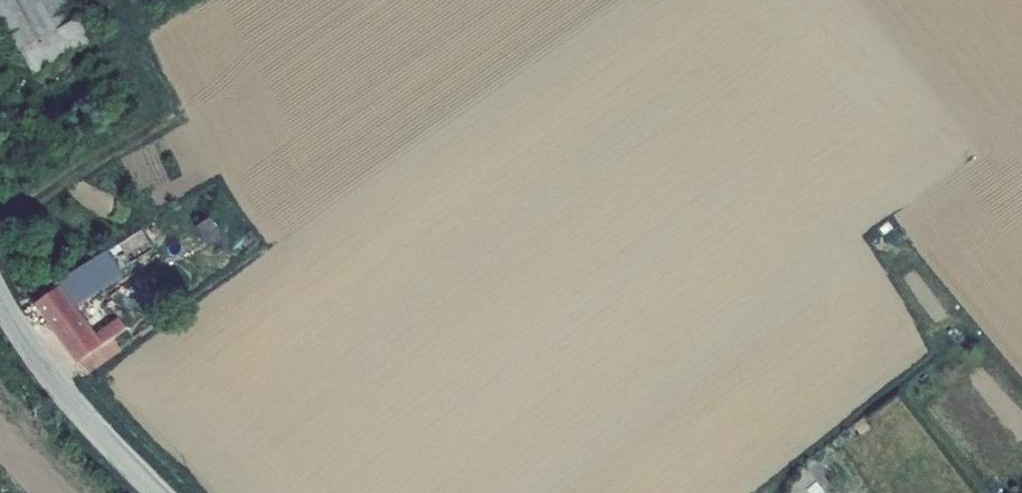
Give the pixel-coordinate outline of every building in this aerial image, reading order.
[(0,18),(0,26),(33,85),(91,53),(61,0),(29,0),(30,3),(0,18)] [(30,3),(29,0),(0,0),(0,18),(30,3)] [(67,302),(99,280),(90,266),(55,288),(58,293),(38,307),(85,376),(112,360),(105,349),(100,351),(67,302)] [(141,279),(118,297),(136,320),(158,302),(141,279)]
